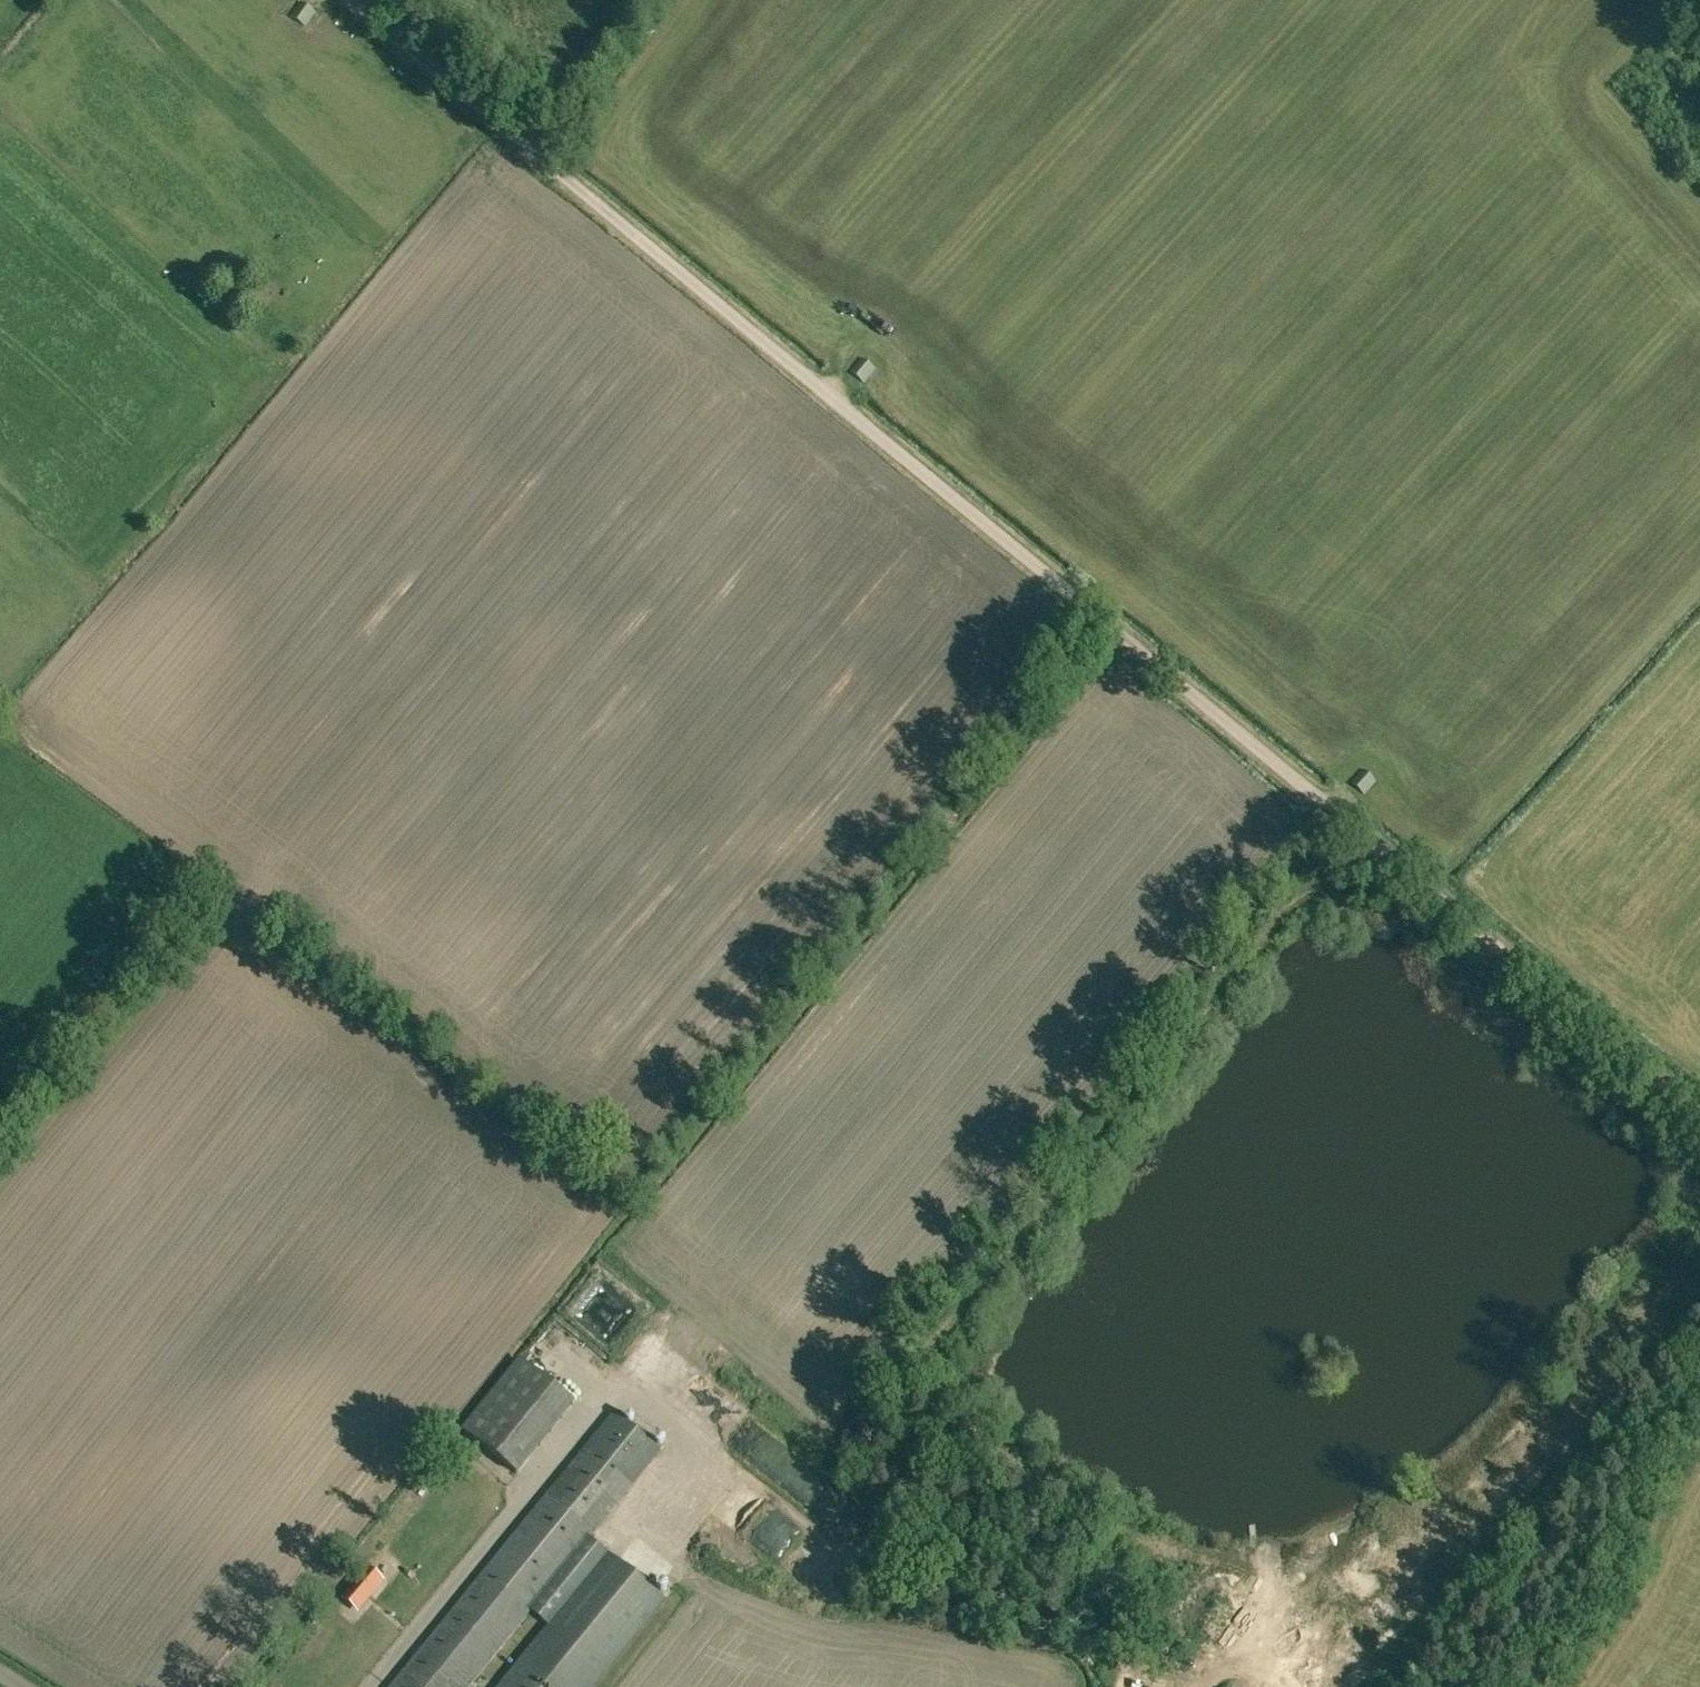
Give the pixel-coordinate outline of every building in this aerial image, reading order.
[(301,1),(291,14),(304,25),(315,12),(301,1)] [(861,357),(850,371),(864,382),(875,368),(861,357)] [(1362,768),(1351,781),(1365,793),(1376,780),(1362,768)] [(501,1686),(593,1686),(664,1600),(589,1538),(661,1452),(615,1414),(391,1686),(469,1686),(532,1610),(551,1626),(501,1686)] [(473,1414),(461,1429),(518,1475),(529,1460),(473,1414)] [(669,1550),(677,1543),(671,1534),(658,1543),(672,1563),(676,1560),(669,1550)] [(365,1566),(340,1598),(359,1612),(385,1580),(365,1566)]
